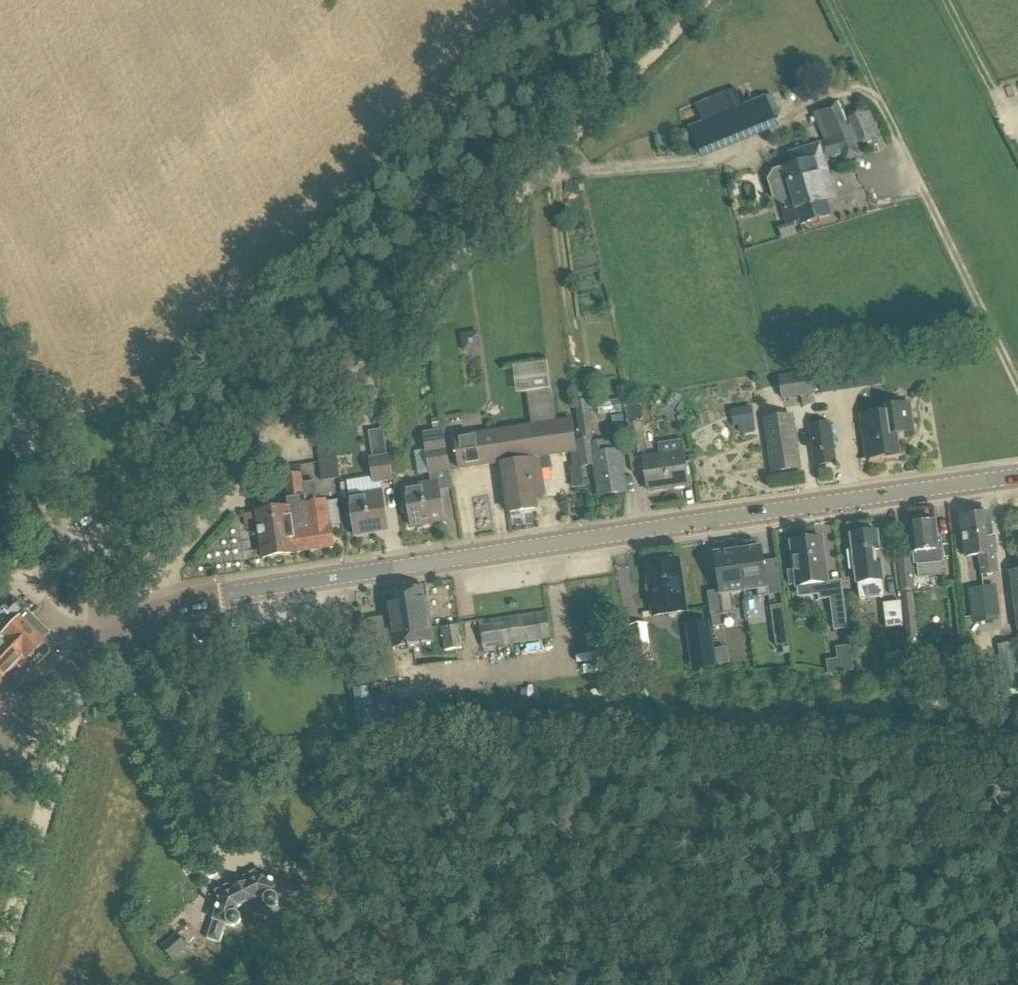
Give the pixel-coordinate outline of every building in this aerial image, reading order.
[(765,97),(716,117),(728,149),(778,130),(775,122),(765,97)] [(838,102),(824,108),(833,128),(821,131),(824,142),(831,158),(859,148),(838,102)] [(848,118),(861,147),(879,138),(866,110),(848,118)] [(775,172),(770,181),(775,198),(782,202),(784,203),(794,200),(800,220),(802,225),(831,216),(827,202),(814,159),(794,165),(784,168),(784,169),(775,172)] [(474,337),(463,339),(467,355),(478,352),(474,337)] [(779,378),(782,399),(814,394),(811,373),(779,378)] [(574,401),(581,440),(595,437),(587,399),(574,401)] [(748,402),(727,410),(733,427),(754,420),(748,402)] [(892,408),(893,413),(861,418),(867,459),(898,455),(895,439),(899,438),(901,433),(912,431),(909,405),(892,408)] [(792,415),(765,419),(772,472),(800,468),(792,415)] [(571,420),(513,428),(525,510),(536,509),(534,496),(544,495),(541,470),(551,469),(550,456),(575,452),(571,420)] [(640,423),(628,425),(632,454),(644,452),(640,423)] [(808,426),(814,466),(836,463),(830,423),(808,426)] [(525,510),(513,428),(456,436),(461,468),(502,463),(509,512),(525,510)] [(388,456),(387,456),(384,429),(368,432),(372,458),(370,458),(373,482),(391,480),(388,456)] [(448,470),(444,446),(446,446),(443,429),(423,433),(426,449),(430,473),(448,470)] [(626,491),(619,452),(618,441),(592,445),(591,440),(578,442),(582,466),(595,464),(600,495),(626,491)] [(643,458),(648,491),(650,491),(649,489),(667,487),(667,488),(688,485),(683,452),(643,458)] [(319,458),(321,474),(339,473),(336,455),(319,458)] [(262,512),(257,512),(244,514),(246,527),(258,526),(259,528),(262,558),(297,553),(296,552),(333,547),(330,525),(329,525),(326,500),(319,501),(317,482),(302,484),(301,476),(286,478),(289,500),(305,498),(305,504),(288,506),(289,508),(273,510),(273,505),(262,507),(262,512)] [(438,481),(405,487),(412,527),(445,521),(438,481)] [(381,490),(349,496),(355,536),(388,531),(381,490)] [(990,514),(976,516),(981,554),(979,555),(981,568),(982,574),(998,572),(996,552),(995,552),(990,514)] [(966,556),(979,555),(981,554),(976,516),(961,518),(966,556)] [(914,552),(915,564),(918,564),(919,577),(943,575),(942,561),(943,561),(941,538),(937,538),(935,522),(911,524),(914,552)] [(853,551),(847,551),(850,570),(855,569),(857,583),(859,583),(861,599),(884,596),(882,580),(884,580),(881,563),(877,564),(876,551),(880,551),(877,532),(872,532),(871,528),(857,530),(857,534),(851,535),(853,551)] [(819,600),(831,599),(824,550),(818,551),(816,539),(791,543),(795,571),(788,572),(790,585),(797,584),(797,587),(817,585),(819,600)] [(762,547),(738,551),(744,591),(757,589),(758,597),(769,596),(762,547)] [(731,593),(744,591),(738,551),(714,554),(720,591),(723,614),(723,615),(734,613),(731,593)] [(654,616),(686,611),(679,560),(646,564),(654,616)] [(433,642),(426,588),(386,594),(394,647),(433,642)] [(985,600),(987,617),(1000,616),(998,598),(985,600)] [(987,617),(985,600),(973,601),(975,619),(987,617)] [(49,632),(17,601),(0,619),(0,682),(24,658),(49,632)] [(884,604),(887,628),(904,626),(901,602),(884,604)] [(834,631),(848,629),(845,603),(831,605),(834,631)] [(546,613),(483,623),(486,648),(550,638),(546,613)] [(653,623),(655,654),(663,654),(664,673),(688,672),(687,648),(682,649),(681,622),(653,623)] [(707,624),(689,627),(695,667),(713,664),(707,624)] [(459,626),(442,628),(445,651),(462,648),(459,626)] [(580,655),(590,655),(591,627),(581,627),(580,655)] [(635,662),(651,659),(648,640),(632,642),(635,662)] [(997,646),(1001,669),(1002,680),(1004,693),(1017,691),(1017,681),(1013,644),(997,646)] [(241,656),(242,661),(242,662),(250,661),(248,647),(240,648),(241,656)] [(216,688),(201,696),(207,706),(221,699),(216,688)] [(279,902),(281,899),(298,904),(303,891),(264,879),(260,870),(237,881),(216,892),(220,901),(207,939),(220,943),(226,925),(229,925),(233,925),(236,923),(238,922),(239,920),(240,917),(241,915),(240,913),(240,911),(238,909),(236,906),(233,905),(235,900),(244,895),(250,892),(255,890),(260,892),(260,897),(261,901),(263,903),(268,906),(273,906),(276,905),(279,902)] [(188,947),(177,934),(162,947),(172,960),(188,947)]
